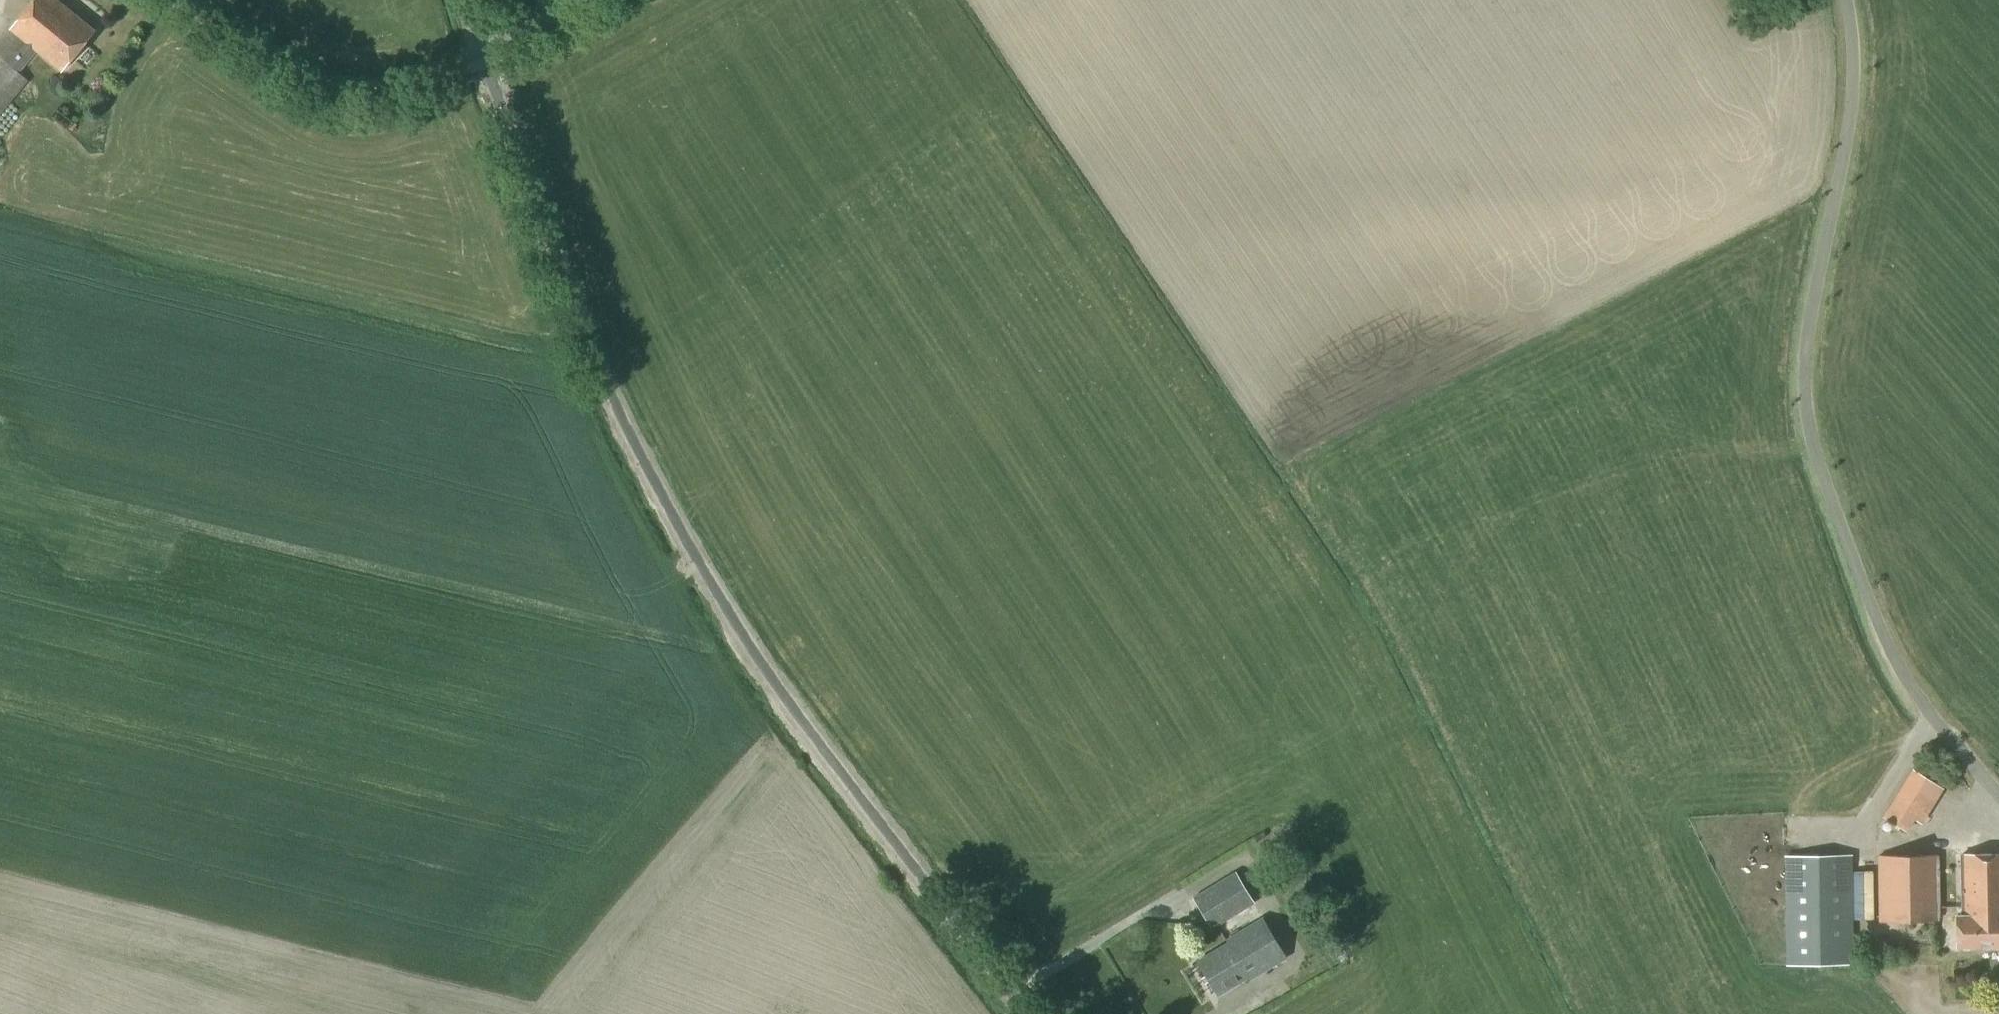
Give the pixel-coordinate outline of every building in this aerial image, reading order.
[(95,32),(55,0),(33,0),(9,29),(0,41),(0,59),(1,60),(0,62),(0,116),(28,82),(18,74),(37,52),(62,72),(95,32)] [(1785,967),(1857,966),(1857,940),(1854,940),(1851,855),(1784,856),(1785,967)] [(1937,855),(1879,856),(1880,923),(1937,922),(1937,918),(1937,857),(1937,855)] [(1956,950),(1998,950),(1998,855),(1961,855),(1961,857),(1962,916),(1956,916),(1956,918),(1956,950)] [(1294,859),(1287,862),(1291,869),(1297,866),(1294,859)] [(1211,931),(1254,904),(1235,873),(1192,898),(1210,929),(1211,931)] [(1250,981),(1287,959),(1263,918),(1227,939),(1229,943),(1197,962),(1217,996),(1248,977),(1250,981)]
